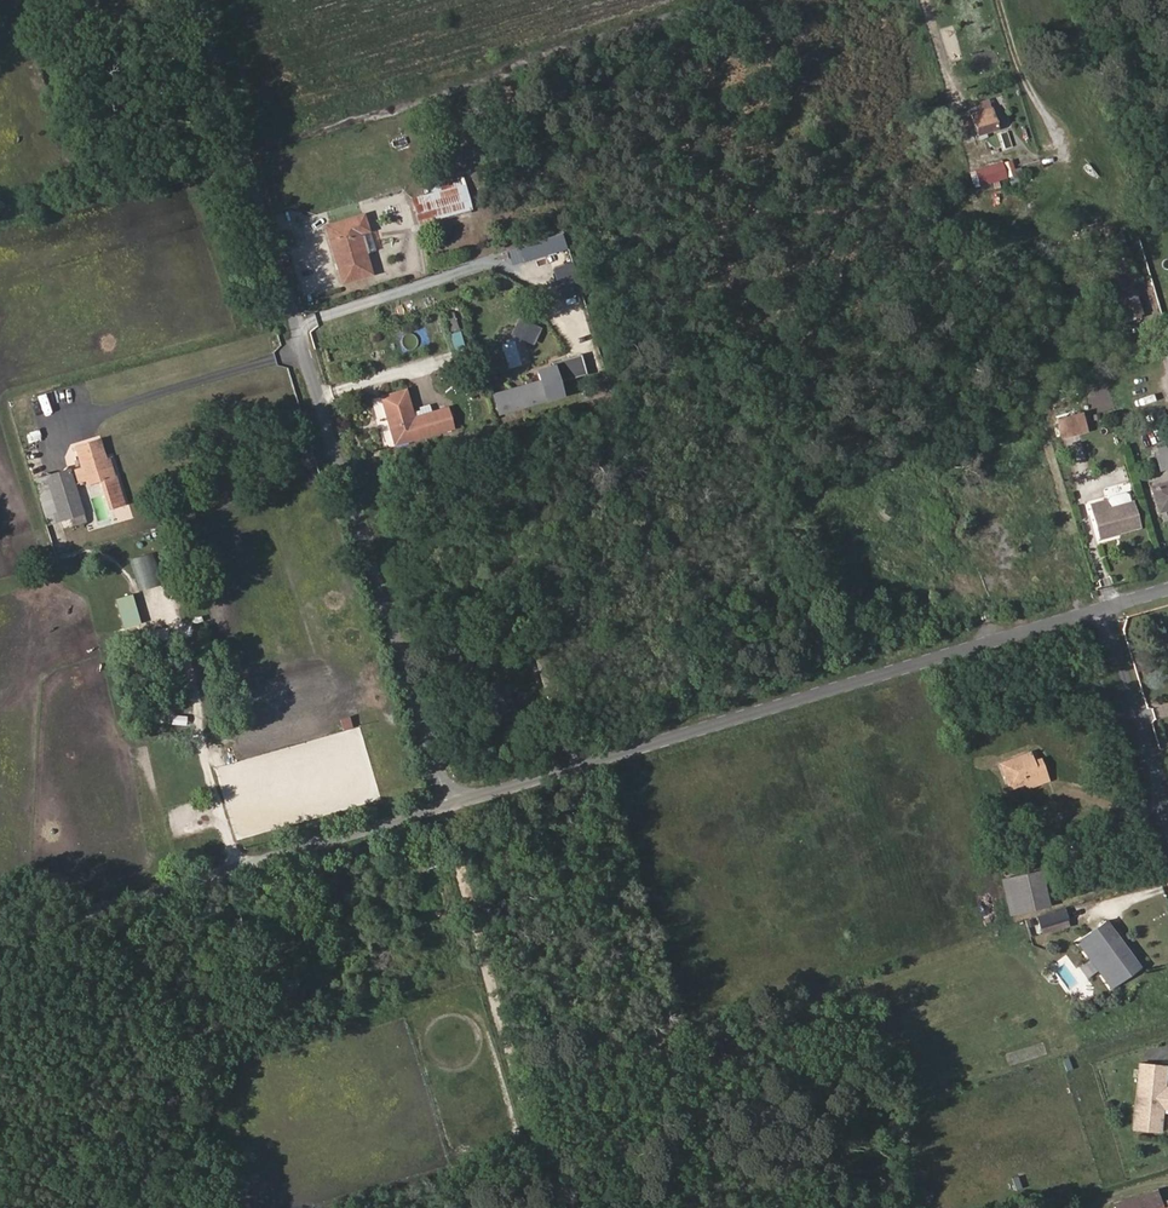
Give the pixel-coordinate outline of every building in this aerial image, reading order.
[(981,108),(983,116),(993,113),(990,105),(981,108)] [(993,113),(983,116),(972,120),(972,121),(964,124),(967,136),(976,133),(978,141),(999,134),(993,113)] [(1020,174),(1015,159),(970,173),(975,188),(1020,174)] [(415,206),(419,221),(471,208),(465,185),(441,192),(442,199),(415,206)] [(363,215),(326,226),(342,282),(371,274),(359,233),(368,230),(363,215)] [(561,232),(517,246),(522,262),(566,248),(561,232)] [(1138,279),(1124,241),(1096,250),(1103,269),(1096,271),(1104,291),(1129,282),(1138,279)] [(1069,264),(1071,271),(1082,268),(1080,262),(1069,264)] [(581,292),(572,263),(558,268),(566,297),(581,292)] [(1141,316),(1129,282),(1104,291),(1116,325),(1141,316)] [(462,329),(457,312),(447,315),(452,332),(462,329)] [(467,347),(463,331),(453,334),(458,350),(467,347)] [(581,353),(564,357),(569,376),(586,372),(581,353)] [(566,393),(558,365),(537,371),(540,383),(545,399),(566,393)] [(545,399),(540,383),(494,396),(499,413),(545,399)] [(405,390),(382,397),(396,443),(437,431),(432,413),(413,418),(405,390)] [(452,427),(447,408),(432,413),(437,431),(452,427)] [(1086,428),(1081,411),(1059,417),(1064,434),(1086,428)] [(36,442),(37,443),(43,441),(40,431),(34,433),(36,442)] [(86,468),(89,481),(99,478),(101,483),(105,482),(113,480),(107,459),(101,439),(79,446),(86,468)] [(1167,446),(1158,448),(1160,455),(1157,456),(1161,469),(1167,467),(1167,449),(1167,446)] [(111,458),(107,459),(113,480),(116,479),(111,458)] [(81,484),(89,481),(86,468),(77,471),(81,484)] [(54,500),(79,493),(72,470),(48,477),(54,500)] [(54,500),(48,477),(36,481),(48,525),(60,522),(54,500)] [(99,478),(89,481),(91,486),(101,483),(99,478)] [(113,480),(105,482),(114,511),(126,508),(117,479),(116,479),(113,480)] [(1163,484),(1153,487),(1160,510),(1167,508),(1167,499),(1163,484)] [(86,515),(79,493),(54,500),(60,522),(63,521),(86,515)] [(1138,526),(1132,503),(1110,509),(1107,500),(1090,504),(1092,514),(1095,514),(1101,536),(1138,526)] [(88,524),(86,515),(63,521),(66,530),(88,524)] [(49,526),(54,547),(62,545),(56,524),(49,526)] [(491,723),(499,718),(487,698),(479,703),(491,723)] [(1034,765),(1033,760),(1031,752),(1002,762),(1010,787),(1026,782),(1046,775),(1042,763),(1034,765)] [(1046,775),(1026,782),(1028,787),(1048,781),(1046,775)] [(1045,905),(1037,873),(1001,881),(1008,914),(1045,905)] [(1031,935),(1083,919),(1077,900),(1025,916),(1031,935)] [(1140,968),(1107,921),(1083,938),(1116,985),(1140,968)] [(1166,1087),(1166,1081),(1167,1066),(1141,1063),(1133,1129),(1161,1132),(1163,1105),(1167,1106),(1167,1087),(1166,1087)] [(1162,1203),(1158,1190),(1120,1202),(1122,1207),(1147,1207),(1162,1203)]
